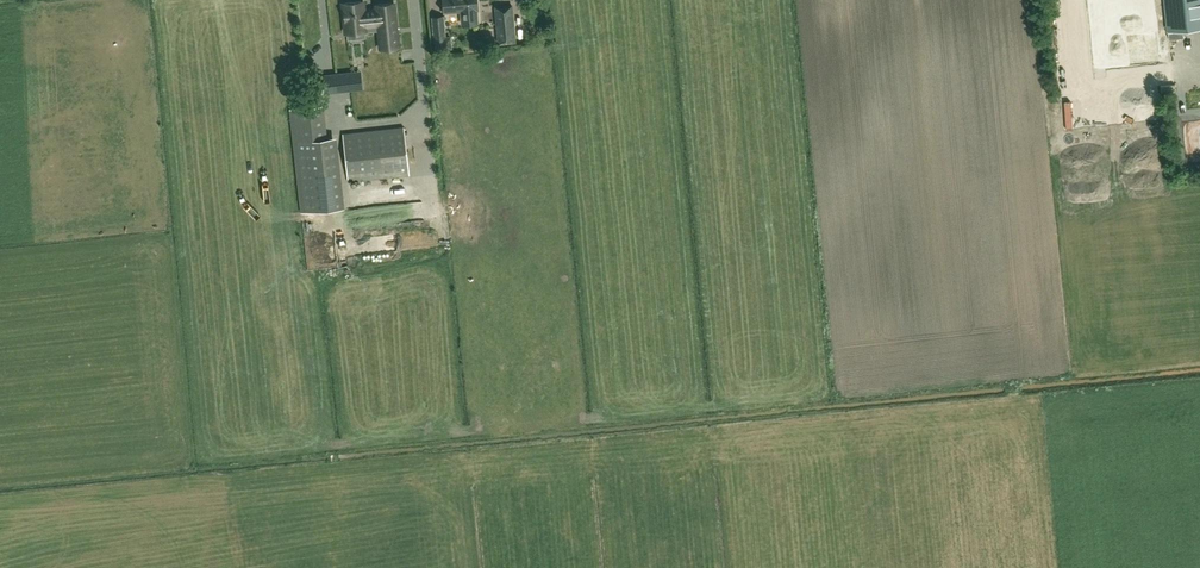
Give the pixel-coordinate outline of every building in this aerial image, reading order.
[(444,12),(461,10),(460,0),(443,0),(444,12)] [(461,10),(463,24),(477,22),(476,10),(478,10),(477,0),(460,0),(461,10)] [(1151,0),(1097,0),(1102,55),(1156,50),(1151,0)] [(1199,28),(1199,0),(1165,0),(1168,31),(1199,28)] [(342,3),(343,6),(346,33),(366,31),(366,27),(378,25),(380,48),(399,46),(394,3),(376,5),(376,9),(364,10),(363,1),(342,3)] [(1090,18),(1098,16),(1095,1),(1087,3),(1090,18)] [(498,44),(516,42),(512,5),(494,6),(498,44)] [(451,39),(446,39),(444,15),(431,17),(434,40),(435,50),(452,48),(451,39)] [(360,72),(335,74),(335,78),(336,91),(362,88),(361,77),(360,72)] [(301,212),(340,208),(336,170),(331,171),(324,105),(290,109),(301,212)] [(342,134),(344,155),(347,181),(409,175),(404,127),(342,134)] [(340,247),(340,234),(330,234),(331,247),(340,247)] [(310,267),(328,268),(328,239),(317,239),(316,258),(310,258),(310,267)]
